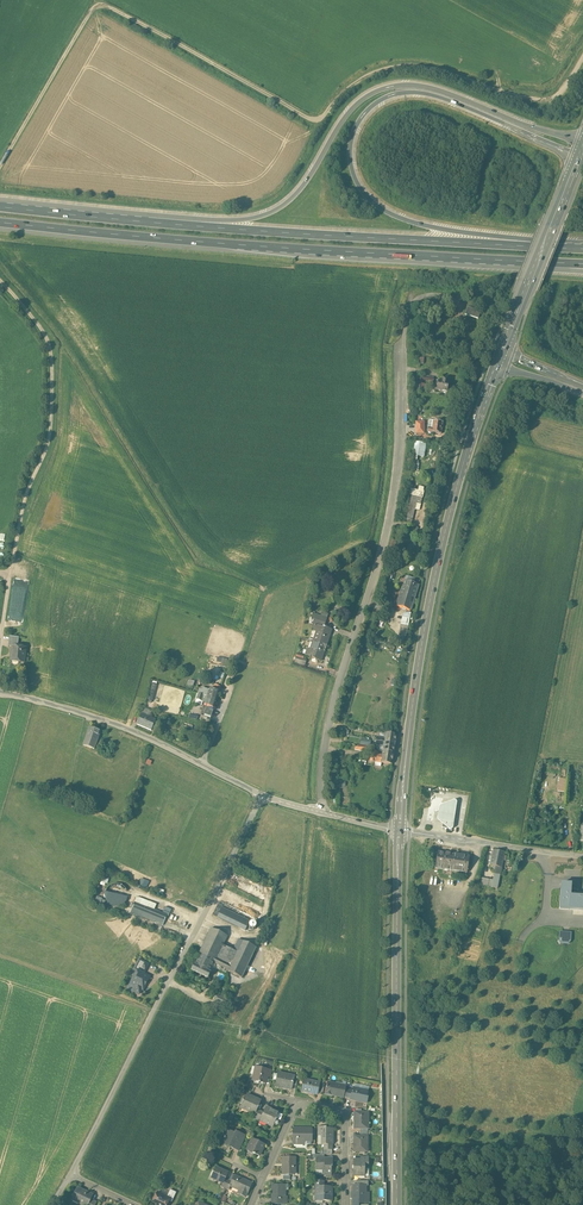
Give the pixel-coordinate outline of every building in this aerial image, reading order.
[(493,295),(489,304),(494,306),(497,296),(493,295)] [(480,312),(467,308),(465,315),(478,319),(480,312)] [(429,377),(419,376),(418,389),(424,390),(425,385),(423,384),(423,380),(429,381),(429,377)] [(450,383),(438,381),(436,390),(447,392),(448,387),(449,388),(450,383)] [(443,422),(433,421),(429,420),(428,428),(427,432),(431,432),(441,434),(443,422)] [(425,444),(416,442),(414,455),(423,456),(425,444)] [(419,491),(410,489),(403,519),(412,521),(418,496),(419,491)] [(419,585),(405,580),(396,606),(410,611),(419,585)] [(7,618),(22,621),(27,594),(17,592),(17,597),(11,596),(7,618)] [(407,638),(411,612),(403,611),(400,633),(403,634),(402,638),(407,638)] [(320,616),(316,615),(313,624),(315,625),(315,626),(316,625),(323,627),(323,626),(324,627),(326,618),(320,616)] [(323,627),(316,625),(315,626),(314,631),(317,632),(314,641),(327,645),(328,642),(330,636),(329,635),(331,630),(332,630),(332,629),(324,627),(323,626),(323,627)] [(19,637),(9,637),(8,646),(11,647),(12,646),(18,647),(19,637)] [(327,645),(314,641),(311,650),(308,649),(306,655),(313,657),(313,658),(312,660),(313,662),(316,663),(318,662),(318,660),(321,661),(321,660),(323,654),(323,655),(325,649),(327,645)] [(18,647),(12,646),(11,647),(11,650),(12,651),(11,661),(24,663),(26,648),(18,647)] [(149,681),(145,702),(154,703),(157,682),(149,681)] [(214,687),(211,686),(209,692),(208,695),(218,698),(221,689),(214,687)] [(218,698),(208,695),(207,698),(206,703),(208,703),(215,705),(216,706),(218,698)] [(215,705),(208,703),(205,712),(212,714),(215,705)] [(156,720),(141,714),(137,725),(151,731),(156,720)] [(100,731),(89,727),(83,745),(94,750),(100,731)] [(396,735),(385,734),(385,738),(384,742),(395,744),(396,735)] [(395,744),(384,742),(384,747),(383,751),(394,752),(395,744)] [(371,751),(370,761),(375,762),(375,765),(381,766),(381,763),(382,755),(378,754),(378,752),(377,752),(377,751),(371,751)] [(394,752),(383,751),(382,755),(381,763),(392,764),(394,752)] [(443,824),(452,820),(455,803),(454,802),(453,801),(438,806),(436,819),(442,825),(443,824)] [(452,820),(443,824),(442,825),(442,828),(447,829),(448,828),(449,829),(450,829),(451,829),(452,829),(452,828),(453,828),(454,819),(452,820)] [(504,852),(493,850),(492,857),(489,856),(488,861),(491,861),(490,865),(493,866),(493,868),(495,869),(496,866),(501,867),(504,852)] [(469,856),(438,851),(437,858),(435,858),(435,861),(436,861),(435,868),(467,872),(469,856)] [(501,867),(496,866),(495,869),(493,880),(491,887),(497,888),(501,867)] [(139,883),(147,887),(150,881),(142,877),(139,883)] [(493,880),(484,878),(482,885),(491,887),(493,880)] [(561,883),(559,909),(582,911),(582,895),(571,894),(572,884),(561,883)] [(126,899),(127,895),(126,891),(124,887),(120,885),(116,884),(112,885),(108,887),(106,891),(105,895),(106,899),(108,903),(112,905),(116,906),(120,905),(124,903),(126,899)] [(167,915),(135,902),(131,912),(163,925),(167,915)] [(227,909),(217,905),(212,914),(222,919),(227,909)] [(243,917),(227,909),(222,919),(238,927),(243,917)] [(249,920),(243,917),(238,927),(244,930),(249,920)] [(226,935),(210,928),(199,953),(200,954),(197,959),(212,966),(214,963),(216,957),(226,935)] [(571,932),(559,932),(558,941),(560,945),(568,945),(571,942),(571,932)] [(255,947),(238,938),(227,962),(231,964),(228,969),(227,971),(241,977),(241,976),(243,972),(255,947)] [(227,962),(216,957),(214,963),(217,964),(227,969),(228,969),(231,964),(227,962)] [(137,971),(130,983),(137,987),(134,992),(139,994),(142,989),(143,990),(144,988),(145,986),(150,977),(143,974),(148,964),(139,959),(134,970),(137,971)] [(212,966),(197,959),(195,964),(194,964),(191,970),(208,978),(210,972),(212,973),(213,971),(210,970),(212,966)] [(227,969),(217,964),(215,968),(226,973),(227,969)] [(253,977),(243,972),(241,976),(251,981),(253,977)] [(232,1002),(216,994),(213,999),(229,1007),(232,1002)] [(269,1070),(255,1067),(252,1081),(258,1082),(258,1083),(260,1083),(260,1082),(266,1084),(267,1077),(269,1070)] [(294,1076),(278,1073),(275,1086),(291,1089),(292,1085),(294,1076)] [(320,1083),(304,1080),(302,1091),(317,1094),(318,1092),(320,1083)] [(339,1085),(328,1082),(327,1086),(326,1086),(326,1088),(325,1094),(332,1095),(343,1097),(345,1089),(345,1087),(338,1085),(339,1085)] [(368,1091),(352,1088),(352,1091),(350,1098),(350,1099),(366,1103),(368,1097),(366,1097),(368,1091)] [(261,1101),(247,1095),(247,1094),(241,1108),(254,1114),(255,1114),(257,1110),(257,1109),(258,1109),(259,1107),(258,1107),(261,1101)] [(279,1113),(266,1107),(263,1113),(260,1119),(260,1121),(260,1122),(273,1127),(275,1121),(276,1121),(277,1119),(280,1121),(282,1115),(279,1113)] [(368,1112),(354,1112),(354,1129),(360,1129),(368,1129),(365,1129),(365,1121),(368,1121),(368,1112)] [(326,1127),(318,1127),(318,1136),(322,1136),(322,1144),(324,1144),(332,1144),(333,1128),(326,1128),(326,1127)] [(311,1129),(296,1129),(296,1134),(294,1134),(293,1144),(303,1144),(303,1141),(311,1141),(311,1129)] [(235,1133),(228,1130),(225,1137),(224,1137),(224,1138),(225,1138),(222,1143),(226,1145),(227,1143),(230,1145),(229,1146),(233,1148),(234,1146),(236,1147),(242,1134),(236,1131),(235,1133)] [(262,1136),(253,1132),(251,1138),(252,1139),(259,1142),(262,1136)] [(236,1147),(235,1149),(239,1151),(245,1136),(242,1134),(236,1147)] [(360,1136),(354,1136),(354,1152),(365,1152),(365,1144),(368,1144),(368,1136),(360,1136)] [(259,1142),(252,1139),(250,1144),(251,1144),(248,1150),(254,1153),(254,1154),(255,1155),(256,1154),(259,1155),(262,1149),(262,1150),(265,1145),(259,1142)] [(295,1157),(283,1157),(283,1174),(295,1174),(295,1157)] [(324,1159),(316,1159),(316,1169),(324,1169),(324,1175),(331,1175),(331,1167),(332,1167),(332,1159),(324,1159)] [(361,1159),(354,1159),(354,1176),(365,1176),(365,1168),(368,1168),(368,1160),(361,1159)] [(226,1172),(216,1167),(212,1176),(217,1179),(216,1180),(223,1183),(225,1179),(226,1177),(224,1177),(226,1172)] [(251,1184),(235,1176),(232,1182),(230,1186),(231,1186),(239,1190),(238,1193),(246,1197),(251,1184)] [(284,1185),(272,1185),(272,1204),(286,1204),(286,1198),(284,1198),(284,1185)] [(324,1185),(316,1185),(315,1199),(323,1199),(323,1201),(332,1201),(332,1187),(324,1187),(324,1185)] [(353,1185),(353,1204),(359,1204),(359,1202),(365,1202),(365,1186),(364,1186),(353,1185)] [(77,1188),(75,1192),(76,1193),(73,1200),(74,1199),(83,1203),(82,1204),(84,1204),(88,1204),(91,1200),(93,1195),(77,1188)] [(176,1192),(170,1190),(167,1197),(170,1198),(169,1201),(172,1202),(176,1192)] [(157,1193),(153,1202),(157,1204),(166,1204),(169,1201),(170,1198),(167,1197),(157,1193)]
